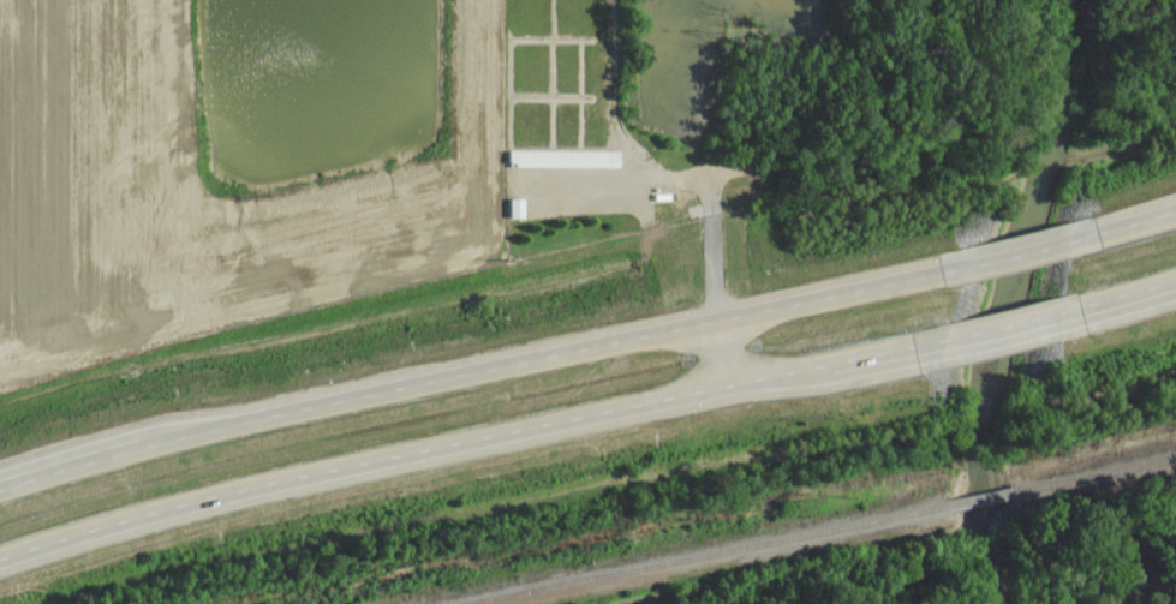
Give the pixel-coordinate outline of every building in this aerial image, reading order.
[(514,150),(513,167),(623,169),(624,152),(514,150)]
